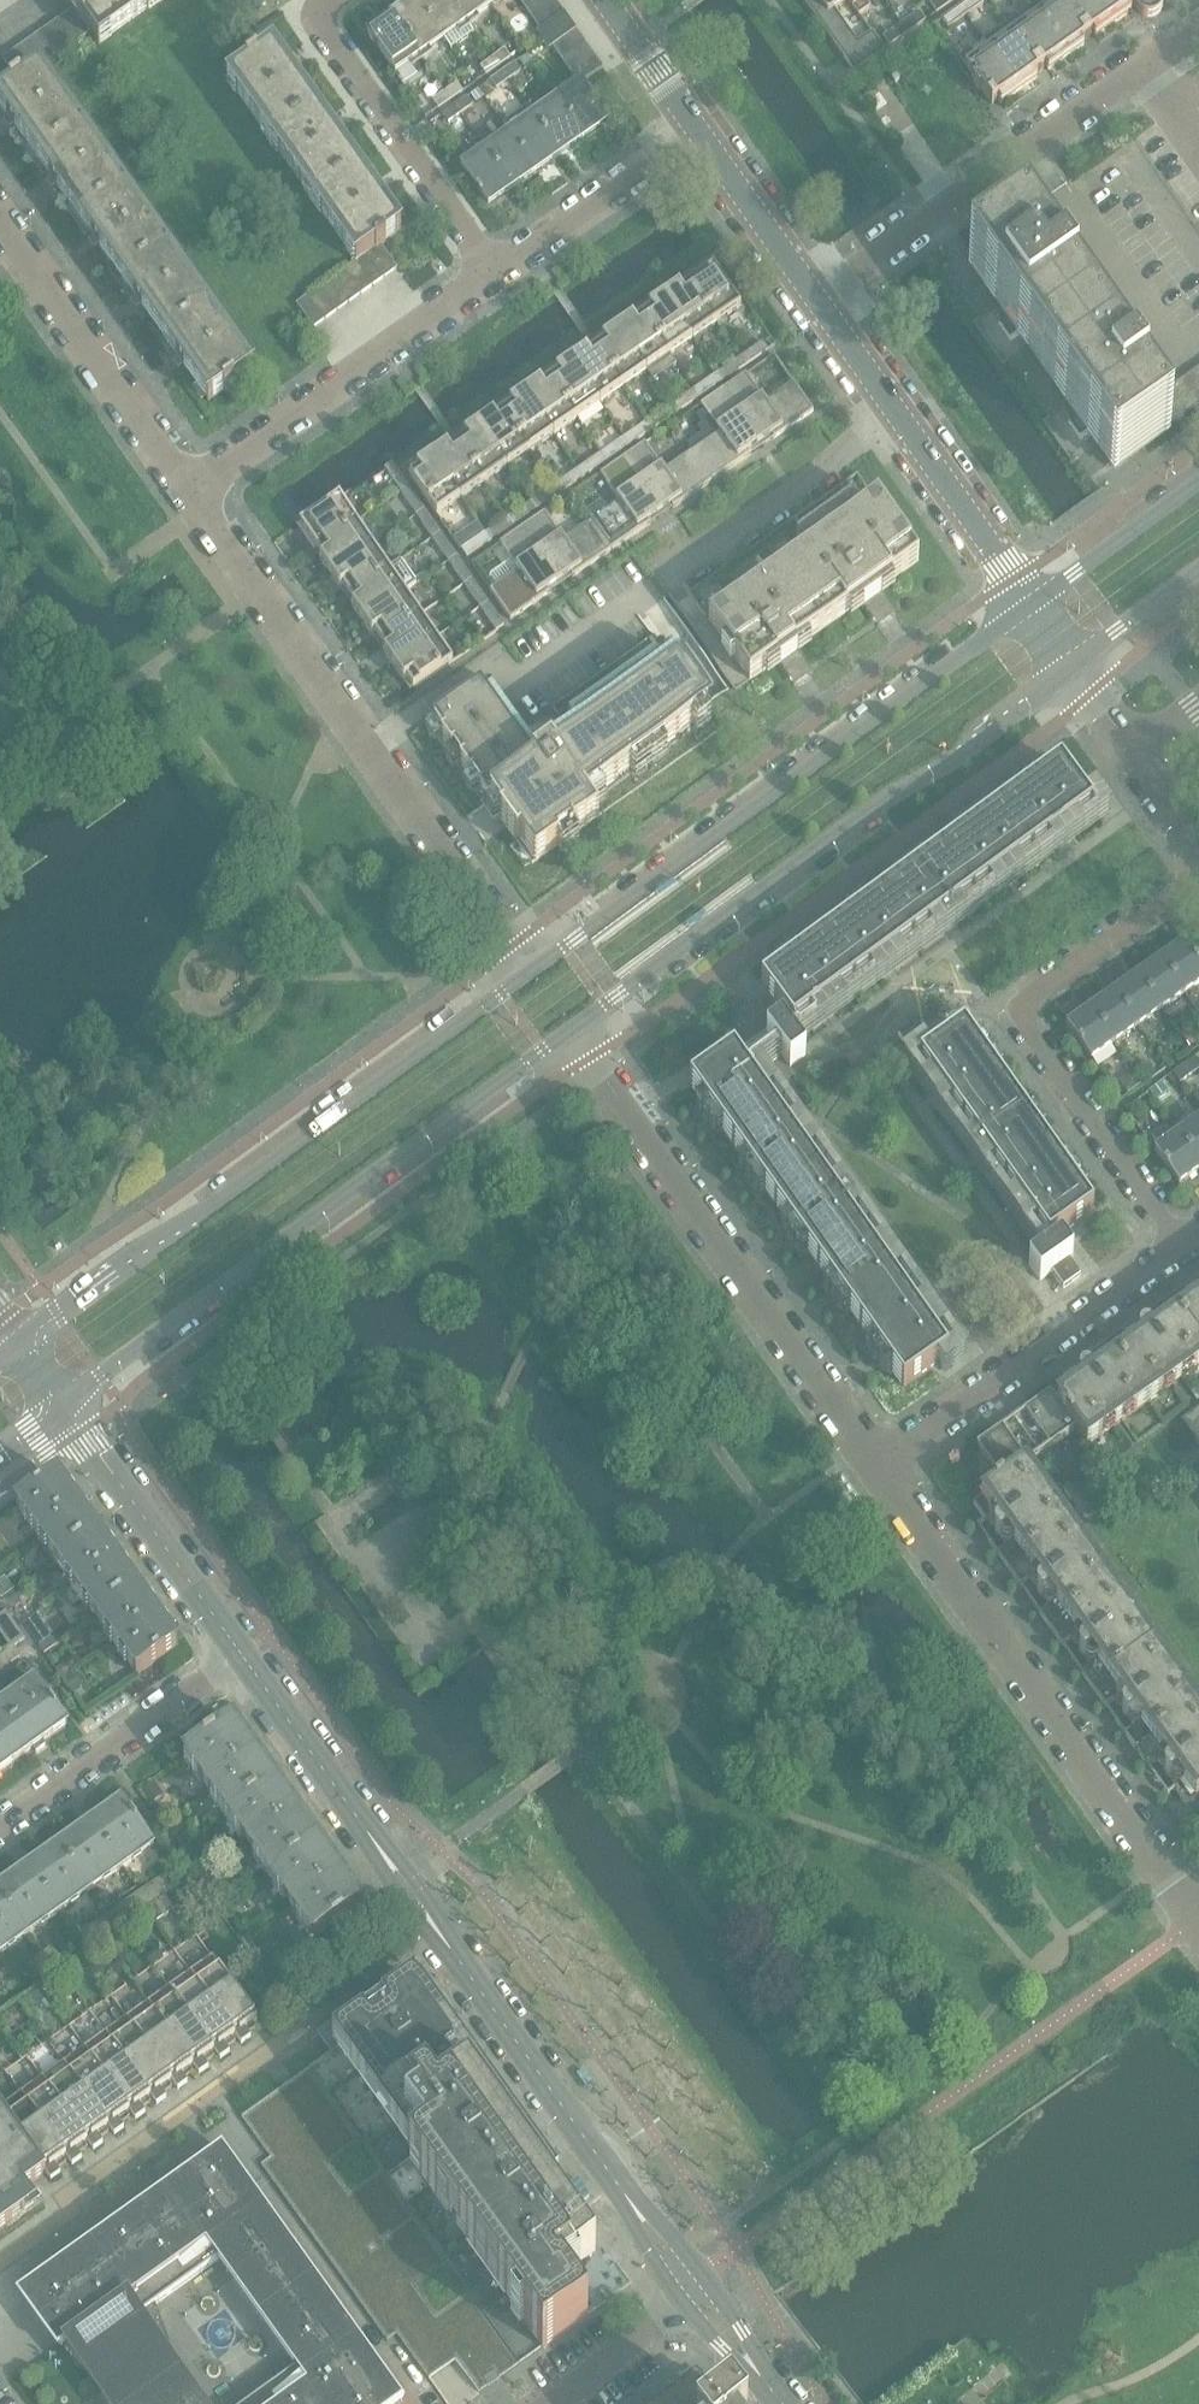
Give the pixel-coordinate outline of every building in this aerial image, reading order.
[(162,0),(68,0),(67,1),(72,9),(77,15),(76,16),(83,26),(84,26),(89,32),(98,45),(162,0)] [(415,0),(410,0),(389,14),(391,16),(420,58),(444,41),(415,0)] [(451,0),(415,0),(444,41),(468,24),(451,0)] [(487,0),(451,0),(468,24),(492,7),(487,0)] [(552,0),(525,0),(521,3),(530,16),(552,0)] [(560,7),(555,0),(552,0),(530,16),(540,31),(563,15),(564,14),(560,7)] [(854,72),(884,51),(872,34),(858,44),(834,11),(848,1),(849,1),(848,0),(803,0),(854,72)] [(865,0),(848,0),(849,1),(848,1),(859,17),(869,9),(864,1),(865,0)] [(955,1),(954,0),(937,0),(931,4),(937,13),(955,1)] [(983,4),(981,0),(970,0),(960,8),(966,16),(983,4)] [(1065,7),(1060,0),(1046,0),(1050,7),(1037,17),(1066,59),(1085,46),(1082,42),(1087,38),(1076,22),(1078,21),(1073,14),(1069,17),(1064,10),(1066,8),(1065,7)] [(1065,7),(1066,8),(1064,10),(1069,17),(1073,14),(1078,21),(1076,22),(1087,38),(1093,34),(1096,38),(1114,25),(1096,0),(1060,0),(1065,7)] [(1114,25),(1132,13),(1129,9),(1134,5),(1135,5),(1131,0),(1096,0),(1114,25)] [(1135,5),(1134,5),(1139,13),(1141,14),(1142,16),(1144,16),(1147,17),(1150,18),(1151,18),(1153,17),(1156,16),(1157,15),(1159,14),(1160,12),(1162,10),(1162,8),(1163,7),(1163,4),(1162,2),(1162,0),(1131,0),(1135,5)] [(948,29),(966,16),(960,8),(942,20),(948,29)] [(77,15),(72,9),(61,18),(77,40),(89,32),(84,26),(83,26),(76,16),(77,15)] [(908,34),(925,21),(919,13),(901,25),(908,34)] [(420,58),(391,16),(389,14),(365,32),(374,45),(373,46),(376,52),(378,51),(395,75),(420,58)] [(548,50),(552,47),(575,32),(563,15),(540,31),(541,32),(537,35),(548,50)] [(1049,71),(1066,59),(1037,17),(1023,26),(1017,18),(1007,25),(1019,42),(1021,41),(1026,48),(1022,51),(1027,58),(1029,56),(1040,72),(1046,67),(1049,71)] [(77,40),(61,18),(49,26),(65,49),(77,40)] [(890,46),(908,34),(901,25),(884,38),(890,46)] [(983,40),(984,42),(1019,92),(1037,79),(1034,75),(1040,72),(1029,56),(1027,58),(1022,51),(1026,48),(1021,41),(1019,42),(1007,25),(998,32),(997,31),(983,40)] [(65,49),(49,26),(37,34),(54,57),(65,49)] [(561,61),(585,43),(576,30),(575,32),(552,47),(561,61)] [(54,57),(37,34),(26,42),(42,65),(54,57)] [(42,65),(26,42),(14,50),(30,73),(39,67),(42,65)] [(984,42),(959,59),(972,76),(974,75),(977,80),(973,83),(979,91),(981,90),(992,105),(999,100),(1002,104),(1019,92),(984,42)] [(570,73),(594,56),(585,43),(561,61),(570,73)] [(30,73),(14,50),(2,59),(18,82),(30,73)] [(497,66),(510,57),(505,50),(492,58),(497,66)] [(286,71),(281,63),(274,54),(259,64),(258,63),(249,69),(250,71),(232,83),(267,133),(309,103),(292,79),(298,76),(291,67),(286,71)] [(578,85),(582,82),(603,68),(594,56),(570,73),(578,84),(578,85)] [(485,75),(497,66),(492,58),(480,67),(485,75)] [(508,80),(520,72),(514,64),(502,72),(508,80)] [(63,100),(39,67),(30,73),(18,82),(10,88),(0,96),(0,107),(7,117),(2,120),(9,129),(13,126),(34,154),(79,123),(63,100)] [(495,89),(508,80),(502,72),(490,81),(495,89)] [(610,122),(609,121),(582,82),(578,85),(578,84),(575,87),(557,99),(585,139),(610,122)] [(450,100),(462,91),(456,83),(444,92),(450,100)] [(477,90),(470,95),(475,103),(483,98),(477,90)] [(436,109),(450,100),(444,92),(431,101),(436,109)] [(460,114),(472,106),(466,98),(454,106),(460,114)] [(561,156),(585,139),(557,99),(533,116),(561,156)] [(328,130),(314,110),(309,103),(267,133),(308,191),(351,162),(335,139),(340,135),(334,126),(328,130)] [(447,124),(460,114),(454,106),(441,115),(447,124)] [(561,156),(533,116),(526,107),(502,124),(509,133),(537,172),(561,156)] [(119,180),(84,130),(79,123),(34,154),(50,177),(45,181),(51,189),(56,186),(73,211),(119,180)] [(513,189),(537,172),(509,133),(485,150),(513,189)] [(488,206),(513,189),(485,150),(460,167),(477,191),(476,192),(479,197),(481,196),(488,206)] [(368,186),(356,169),(351,162),(308,191),(358,262),(367,255),(377,249),(378,250),(381,247),(386,244),(388,243),(387,241),(400,232),(374,195),(379,191),(373,182),(368,186)] [(163,242),(126,190),(119,180),(73,211),(92,237),(87,240),(93,249),(98,246),(118,274),(163,242)] [(1039,361),(1091,325),(1023,230),(972,266),(1008,317),(1012,315),(1023,330),(1019,333),(1039,361)] [(206,303),(169,250),(163,242),(118,274),(134,297),(130,300),(135,307),(136,309),(141,306),(161,335),(206,303)] [(383,278),(396,269),(381,247),(378,250),(377,249),(367,255),(383,278)] [(371,286),(383,278),(367,255),(358,262),(356,264),(371,286)] [(360,294),(371,286),(356,264),(344,272),(360,294)] [(716,324),(741,307),(714,267),(689,284),(716,324)] [(348,302),(360,294),(344,272),(332,280),(348,302)] [(336,311),(348,302),(332,280),(320,288),(336,311)] [(693,340),(716,324),(689,284),(681,290),(679,287),(664,297),(693,340)] [(324,319),(336,311),(320,288),(309,296),(324,319)] [(313,327),(324,319),(309,296),(297,305),(313,327)] [(670,356),(693,340),(664,297),(649,307),(651,310),(643,316),(670,356)] [(253,370),(210,309),(206,303),(161,335),(177,357),(172,360),(178,369),(183,366),(208,401),(224,390),(225,392),(234,385),(233,383),(253,370)] [(1023,330),(1012,315),(999,325),(1009,339),(1023,330)] [(676,365),(670,356),(643,316),(635,322),(632,319),(617,329),(647,372),(653,381),(676,365)] [(1135,375),(1129,380),(1091,325),(1039,361),(1078,418),(1082,415),(1092,430),(1090,431),(1114,467),(1165,431),(1146,405),(1140,397),(1147,392),(1135,375)] [(623,388),(647,372),(617,329),(603,339),(605,342),(596,348),(623,388)] [(745,366),(768,351),(763,343),(740,358),(745,366)] [(600,404),(623,388),(596,348),(588,354),(586,351),(571,361),(600,404)] [(722,382),(745,366),(740,358),(717,374),(722,382)] [(577,420),(600,404),(571,361),(556,371),(558,374),(550,380),(577,420)] [(1189,375),(1198,390),(1198,368),(1189,375)] [(699,398),(722,382),(717,374),(694,390),(699,398)] [(793,383),(765,402),(746,375),(723,390),(760,444),(772,436),(774,440),(813,412),(793,383)] [(1198,406),(1198,390),(1189,375),(1146,405),(1165,431),(1198,406)] [(554,436),(577,420),(550,380),(542,386),(540,383),(524,393),(554,436)] [(676,414),(699,398),(694,390),(670,406),(676,414)] [(749,452),(760,444),(723,390),(701,406),(720,433),(692,452),(712,482),(751,455),(749,452)] [(531,452),(554,436),(524,393),(510,403),(512,406),(503,412),(531,452)] [(652,430),(676,414),(670,406),(647,422),(652,430)] [(507,468),(531,452),(503,412),(495,418),(493,415),(478,425),(507,468)] [(1092,430),(1082,415),(1069,424),(1079,438),(1092,430)] [(629,446),(652,430),(647,422),(624,438),(629,446)] [(484,483),(507,468),(478,425),(463,435),(466,438),(457,444),(484,483)] [(606,462),(629,446),(624,438),(601,454),(606,462)] [(461,499),(484,483),(457,444),(449,450),(447,446),(432,457),(461,499)] [(692,452),(664,471),(645,444),(623,459),(660,513),(671,506),(673,509),(712,482),(692,452)] [(583,478),(606,462),(601,454),(578,470),(583,478)] [(437,516),(461,499),(432,457),(417,467),(419,470),(410,476),(437,516)] [(649,521),(660,513),(623,459),(600,475),(619,502),(591,522),(611,551),(651,524),(649,521)] [(408,487),(395,468),(393,464),(385,470),(400,492),(408,487)] [(560,494),(583,478),(578,470),(554,486),(560,494)] [(536,510),(560,494),(554,486),(531,502),(536,510)] [(416,515),(424,510),(408,487),(400,492),(416,515)] [(357,522),(340,499),(340,498),(300,525),(317,550),(357,522)] [(513,526),(536,510),(531,502),(508,518),(513,526)] [(806,555),(781,573),(800,600),(817,623),(856,595),(869,613),(885,602),(886,601),(873,583),(914,555),(878,504),(859,518),(853,510),(849,505),(797,542),(806,555)] [(440,533),(440,532),(424,510),(416,515),(432,539),(440,533)] [(591,522),(564,541),(545,513),(522,529),(559,583),(571,575),(573,578),(611,551),(591,522)] [(490,542),(513,526),(508,518),(485,534),(490,542)] [(330,575),(373,546),(357,522),(317,550),(323,558),(320,560),(330,575)] [(548,590),(559,583),(522,529),(500,544),(519,572),(490,591),(511,621),(550,593),(548,590)] [(456,556),(442,536),(440,533),(432,539),(448,562),(456,556)] [(467,558),(490,542),(485,534),(462,550),(467,558)] [(349,596),(388,569),(373,546),(330,575),(340,590),(343,588),(349,596)] [(472,579),(467,572),(456,556),(448,562),(464,585),(472,579)] [(388,569),(349,596),(355,604),(352,607),(362,621),(404,592),(417,583),(401,560),(388,569)] [(800,600),(781,573),(709,624),(736,661),(763,642),(785,672),(802,660),(789,643),(817,623),(800,600)] [(488,602),(476,585),(472,579),(464,585),(480,608),(488,602)] [(381,642),(420,615),(404,592),(362,621),(372,636),(375,634),(381,642)] [(496,631),(504,626),(488,602),(480,608),(496,631)] [(394,668),(436,638),(420,615),(381,642),(387,651),(384,653),(394,668)] [(480,685),(433,718),(444,733),(440,735),(451,750),(454,747),(463,760),(459,762),(470,777),(473,774),(481,786),(478,789),(487,802),(489,803),(492,801),(497,808),(503,816),(499,818),(505,827),(517,843),(520,841),(534,860),(535,862),(558,845),(556,842),(571,832),(574,835),(599,817),(598,816),(597,815),(585,797),(598,787),(601,791),(631,769),(629,766),(643,756),(645,759),(648,757),(646,754),(660,744),(662,747),(693,726),(690,723),(706,712),(707,711),(705,707),(704,706),(671,659),(670,660),(654,636),(653,637),(652,637),(647,641),(551,709),(551,710),(552,711),(569,735),(548,750),(549,751),(540,757),(534,761),(516,735),(487,694),(480,685)] [(453,662),(452,662),(436,638),(394,668),(404,683),(407,680),(414,690),(453,662)] [(1092,810),(1079,792),(1061,767),(762,985),(784,1016),(787,1020),(767,1034),(770,1038),(757,1046),(744,1055),(741,1050),(691,1086),(903,1385),(946,1354),(750,1078),(782,1054),(789,1065),(809,1050),(794,1030),(1092,810)] [(1160,960),(1185,994),(1198,984),(1198,963),(1185,943),(1160,960)] [(1163,1010),(1185,994),(1160,960),(1138,975),(1163,1010)] [(1139,1027),(1163,1010),(1138,975),(1114,992),(1139,1027)] [(1116,1043),(1139,1027),(1114,992),(1091,1008),(1116,1043)] [(1091,1060),(1116,1043),(1091,1008),(1067,1025),(1091,1060)] [(1057,1235),(1090,1211),(962,1031),(919,1062),(1046,1243),(1051,1249),(1029,1265),(1039,1279),(1051,1270),(1064,1288),(1080,1276),(1073,1266),(1069,1260),(1073,1257),(1062,1241),(1057,1235)] [(1188,1031),(1181,1035),(1190,1048),(1197,1044),(1188,1031)] [(1173,1075),(1179,1084),(1198,1070),(1198,1066),(1194,1060),(1173,1075)] [(1120,1081),(1128,1093),(1141,1083),(1133,1072),(1120,1081)] [(1162,1083),(1149,1091),(1156,1100),(1168,1091),(1162,1083)] [(1177,1132),(1198,1162),(1198,1117),(1177,1132)] [(1198,1169),(1198,1162),(1177,1132),(1154,1148),(1178,1183),(1198,1169)] [(1190,1300),(1184,1291),(1198,1281),(1197,1279),(1166,1302),(1198,1348),(1198,1294),(1190,1300)] [(1198,1367),(1198,1348),(1166,1302),(1149,1313),(1159,1327),(1151,1333),(1150,1332),(1149,1331),(1147,1330),(1145,1330),(1144,1330),(1142,1331),(1141,1332),(1140,1333),(1139,1335),(1139,1336),(1130,1343),(1123,1334),(1137,1324),(1136,1322),(1105,1345),(1148,1403),(1198,1367)] [(1087,1446),(1148,1403),(1105,1345),(1090,1355),(1100,1370),(1091,1375),(1090,1374),(1089,1373),(1087,1372),(1086,1372),(1084,1372),(1082,1373),(1081,1374),(1080,1375),(1079,1377),(1079,1379),(1070,1385),(1063,1376),(1077,1366),(1077,1365),(1061,1376),(1067,1383),(1049,1395),(1074,1431),(1075,1430),(1087,1446)] [(1040,1455),(1074,1431),(1049,1395),(1014,1420),(1040,1455)] [(1184,1418),(1183,1423),(1198,1446),(1198,1408),(1184,1418)] [(1002,1482),(1024,1466),(1040,1455),(1014,1420),(977,1447),(1001,1482),(1002,1482)] [(1067,1528),(1024,1466),(1002,1482),(1001,1482),(994,1487),(995,1488),(973,1503),(984,1519),(976,1525),(977,1526),(992,1516),(997,1524),(996,1525),(995,1527),(994,1528),(994,1530),(994,1532),(995,1533),(996,1535),(997,1536),(999,1537),(1001,1537),(1007,1546),(998,1552),(988,1538),(987,1539),(1008,1569),(1067,1528)] [(98,1534),(60,1481),(57,1477),(56,1478),(16,1507),(56,1564),(98,1534)] [(1097,1508),(1079,1482),(1074,1481),(1066,1487),(1065,1491),(1083,1517),(1088,1518),(1096,1512),(1097,1508)] [(1050,1629),(1109,1587),(1067,1528),(1008,1569),(1020,1586),(1034,1576),(1040,1584),(1038,1585),(1037,1587),(1036,1588),(1036,1590),(1036,1592),(1037,1593),(1038,1595),(1039,1596),(1041,1596),(1043,1597),(1049,1606),(1040,1612),(1030,1598),(1029,1599),(1050,1629)] [(138,1590),(100,1537),(98,1534),(56,1564),(96,1620),(138,1590)] [(1151,1647),(1110,1588),(1109,1587),(1050,1629),(1062,1646),(1076,1636),(1082,1644),(1081,1645),(1079,1647),(1079,1648),(1078,1650),(1079,1652),(1079,1653),(1080,1655),(1082,1656),(1083,1656),(1085,1657),(1091,1666),(1082,1672),(1072,1658),(1071,1659),(1093,1690),(1151,1647)] [(178,1647),(143,1598),(138,1590),(96,1620),(136,1676),(176,1647),(177,1648),(178,1647)] [(21,1621),(32,1614),(24,1603),(14,1610),(21,1621)] [(0,1618),(0,1632),(12,1648),(24,1639),(5,1614),(0,1618)] [(40,1626),(33,1617),(24,1623),(31,1632),(40,1626)] [(1194,1708),(1152,1649),(1151,1647),(1093,1690),(1105,1707),(1119,1697),(1125,1705),(1123,1706),(1122,1708),(1122,1709),(1121,1711),(1122,1713),(1122,1714),(1123,1716),(1125,1717),(1126,1717),(1128,1717),(1134,1727),(1125,1733),(1115,1719),(1114,1720),(1136,1750),(1194,1708)] [(17,1658),(10,1649),(0,1656),(0,1670),(17,1658)] [(72,1672),(65,1663),(55,1670),(61,1679),(72,1672)] [(85,1687),(76,1675),(65,1682),(74,1694),(85,1687)] [(66,1726),(34,1681),(0,1705),(0,1772),(31,1750),(34,1753),(44,1746),(42,1743),(66,1726)] [(1195,1709),(1194,1708),(1136,1750),(1147,1767),(1161,1757),(1167,1765),(1166,1766),(1165,1767),(1164,1769),(1164,1771),(1164,1772),(1164,1774),(1165,1775),(1167,1776),(1168,1777),(1170,1777),(1177,1787),(1168,1793),(1158,1779),(1156,1780),(1167,1795),(1175,1790),(1186,1806),(1198,1797),(1198,1715),(1195,1709)] [(275,1783),(244,1739),(232,1723),(184,1757),(227,1817),(275,1783)] [(151,1801),(160,1794),(152,1782),(142,1789),(151,1801)] [(316,1842),(287,1800),(275,1783),(227,1817),(269,1875),(316,1842)] [(91,1890),(153,1847),(121,1803),(96,1820),(93,1815),(83,1822),(86,1827),(60,1846),(91,1890)] [(187,1832),(176,1839),(182,1847),(192,1839),(187,1832)] [(361,1905),(329,1860),(316,1842),(269,1875),(314,1938),(361,1905)] [(91,1890),(60,1846),(33,1865),(30,1860),(20,1867),(24,1871),(0,1888),(0,1895),(29,1935),(91,1890)] [(183,1862),(171,1871),(179,1883),(180,1884),(192,1875),(183,1862)] [(164,1895),(179,1883),(171,1871),(140,1893),(149,1905),(164,1895)] [(146,1907),(149,1905),(140,1893),(109,1914),(118,1927),(146,1907)] [(29,1935),(0,1895),(0,1955),(29,1935)] [(149,1905),(146,1907),(156,1921),(174,1909),(164,1895),(149,1905)] [(118,1927),(109,1914),(88,1929),(98,1941),(118,1927)] [(197,1936),(196,1935),(25,2058),(21,2061),(0,2075),(0,2111),(43,2174),(45,2173),(51,2181),(60,2174),(55,2165),(66,2157),(72,2166),(82,2159),(76,2150),(87,2142),(93,2150),(103,2143),(97,2135),(108,2127),(114,2135),(124,2128),(118,2120),(130,2112),(135,2120),(145,2113),(139,2105),(151,2097),(157,2105),(166,2098),(160,2090),(172,2082),(178,2090),(187,2083),(181,2075),(193,2066),(199,2075),(209,2068),(203,2060),(214,2051),(220,2060),(230,2053),(224,2044),(235,2036),(241,2044),(251,2038),(245,2029),(257,2021),(197,1936)] [(51,1966),(59,1960),(51,1949),(43,1954),(51,1966)] [(43,1972),(51,1966),(43,1954),(35,1960),(43,1972)] [(297,1956),(290,1961),(294,1967),(301,1962),(297,1956)] [(616,2263),(617,2263),(405,1967),(316,2031),(331,2053),(294,2079),(279,2090),(241,2117),(270,2158),(261,2165),(387,2342),(397,2335),(429,2380),(430,2379),(456,2360),(480,2393),(542,2349),(542,2350),(588,2317),(587,2316),(632,2285),(616,2263)] [(21,2052),(16,2055),(21,2061),(25,2058),(21,2052)] [(24,2211),(25,2212),(41,2201),(34,2192),(36,2190),(31,2183),(43,2174),(0,2111),(0,2229),(24,2211)] [(108,2403),(201,2403),(163,2351),(170,2345),(170,2344),(169,2345),(155,2305),(217,2261),(295,2370),(247,2403),(400,2403),(404,2402),(222,2148),(20,2293),(59,2347),(66,2345),(108,2403)] [(696,2376),(659,2403),(718,2403),(696,2376)]
